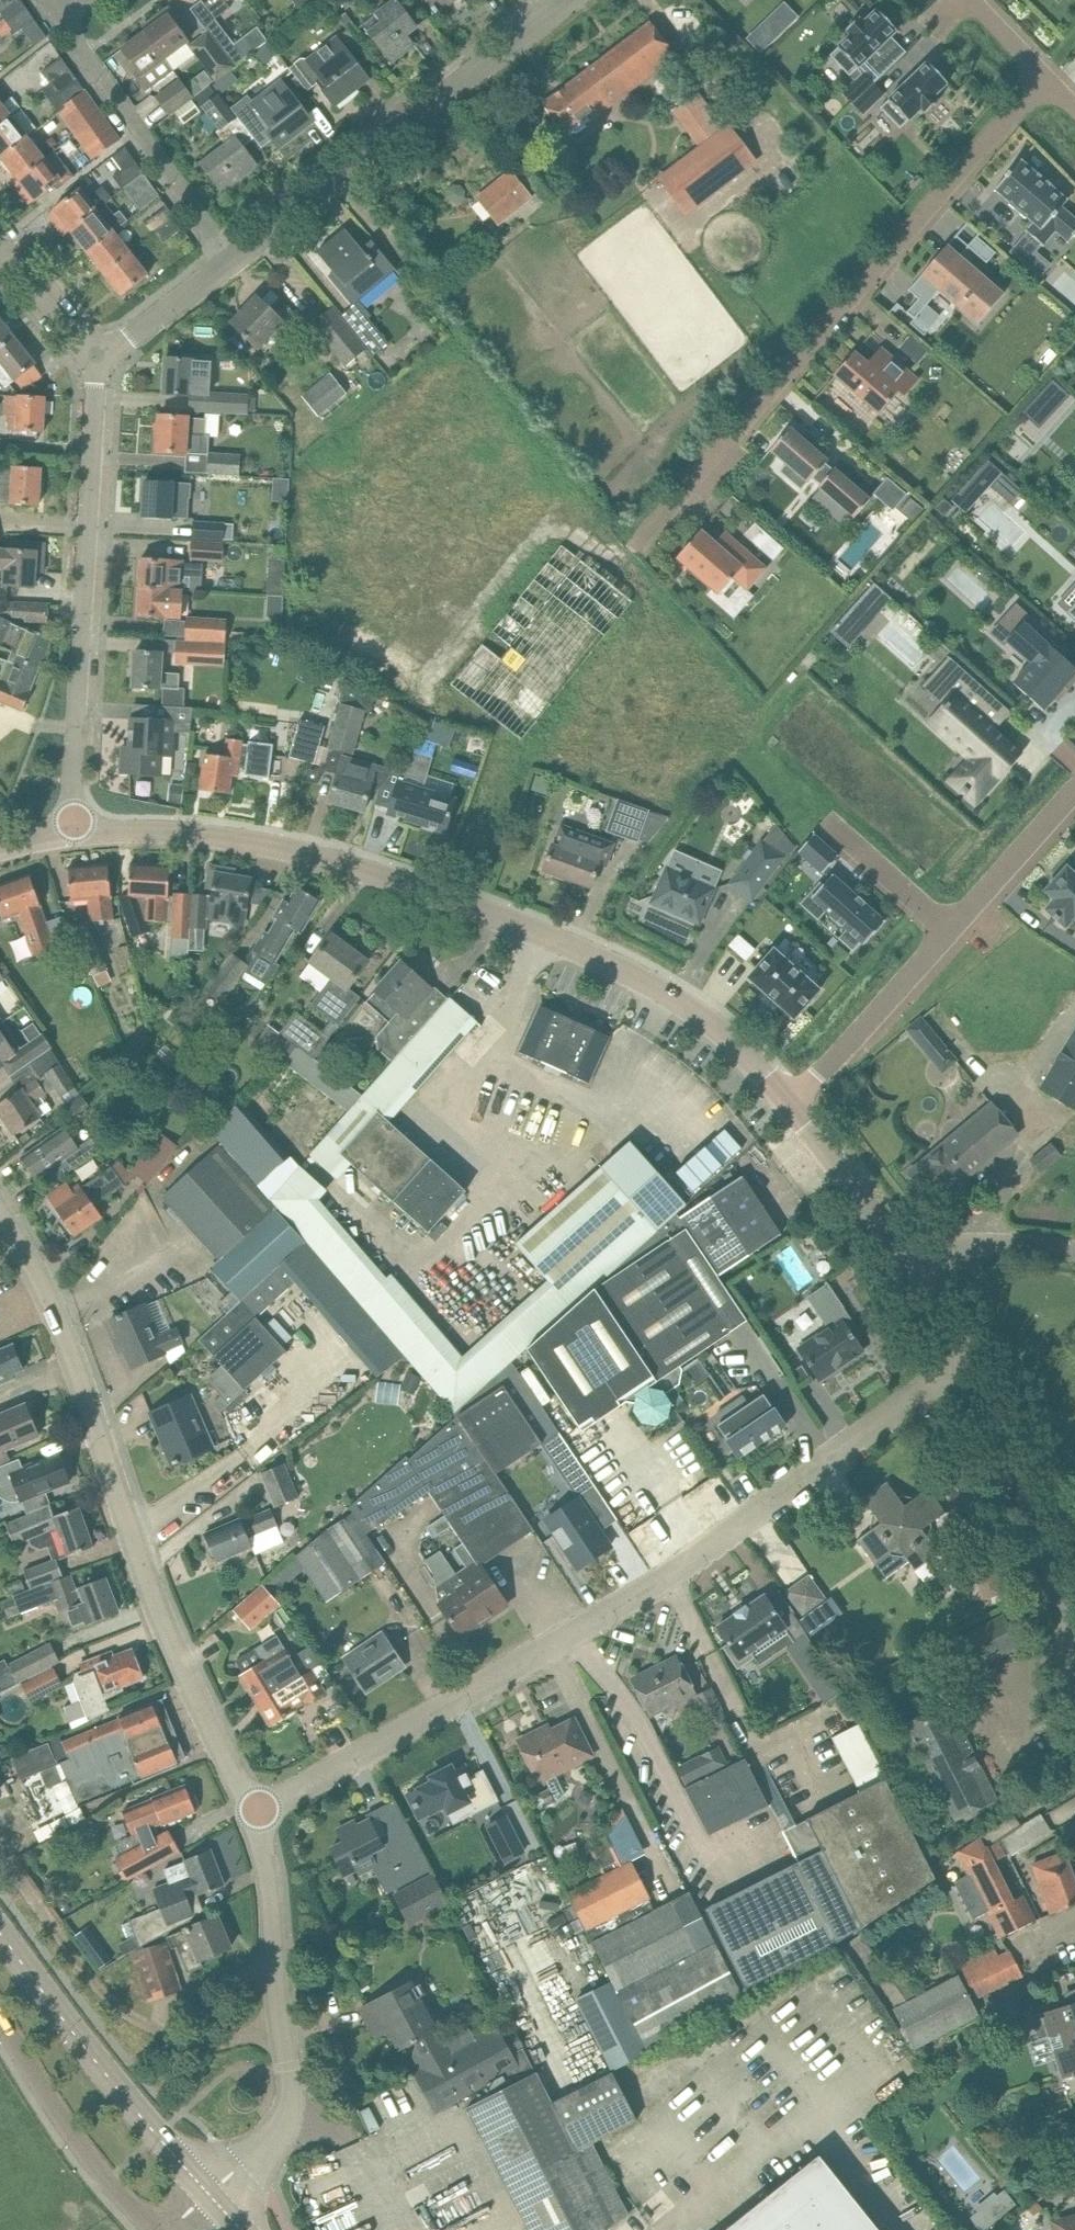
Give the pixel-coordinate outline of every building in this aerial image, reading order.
[(8,24),(27,10),(20,0),(0,0),(0,13),(8,24)] [(204,4),(215,19),(230,8),(224,0),(209,0),(204,4)] [(311,0),(293,0),(303,14),(315,5),(311,0)] [(367,32),(368,33),(377,46),(391,63),(415,44),(406,32),(411,28),(412,31),(418,27),(404,9),(397,0),(395,0),(373,17),(378,24),(367,32)] [(436,14),(450,4),(456,13),(473,0),(425,0),(436,14)] [(153,25),(145,31),(164,58),(186,42),(188,41),(181,32),(180,31),(184,28),(168,8),(150,21),(153,25)] [(34,20),(27,10),(8,24),(15,34),(34,20)] [(851,35),(830,55),(850,76),(852,74),(857,79),(864,73),(874,83),(874,84),(907,52),(906,51),(902,55),(892,45),(885,51),(881,46),(897,30),(877,10),(864,22),(859,17),(846,30),(851,35)] [(676,56),(664,39),(650,22),(542,104),(564,132),(588,115),(592,120),(676,56)] [(164,58),(145,31),(121,48),(141,75),(137,77),(147,91),(174,71),(164,58)] [(210,31),(190,47),(216,82),(237,65),(219,42),(210,31)] [(219,42),(237,65),(246,58),(229,35),(219,42)] [(317,83),(321,89),(335,106),(370,79),(337,37),(308,60),(301,58),(289,67),(308,90),(317,83)] [(257,49),(265,59),(276,50),(268,40),(257,49)] [(70,70),(62,58),(42,72),(50,83),(70,70)] [(948,83),(928,62),(880,108),(900,128),(921,108),(926,113),(939,100),(935,95),(948,83)] [(44,88),(59,109),(85,91),(70,70),(50,83),(44,88)] [(843,93),(853,103),(874,83),(864,73),(857,79),(843,93)] [(168,114),(173,111),(193,96),(180,79),(155,97),(168,114)] [(247,94),(232,105),(238,114),(237,115),(243,123),(262,148),(263,147),(262,146),(272,139),(279,149),(304,130),(289,111),(299,103),(286,86),(281,79),(252,101),(247,94)] [(226,144),(217,150),(200,164),(222,193),(258,165),(244,146),(254,139),(236,115),(237,115),(238,114),(232,105),(214,82),(197,94),(205,104),(201,107),(219,129),(216,132),(226,144)] [(853,103),(863,113),(884,94),(874,84),(874,83),(853,103)] [(59,109),(76,133),(102,115),(85,91),(59,109)] [(701,144),(725,125),(698,92),(674,111),(701,144)] [(193,97),(173,112),(183,125),(203,110),(193,97)] [(11,116),(0,102),(0,124),(11,116)] [(94,158),(96,157),(120,140),(102,115),(76,133),(94,158)] [(0,124),(0,157),(1,158),(27,137),(11,116),(0,124)] [(685,214),(755,161),(729,126),(659,179),(685,214)] [(27,137),(1,158),(17,179),(18,179),(44,158),(27,137)] [(124,187),(144,173),(125,147),(112,157),(122,170),(113,176),(122,189),(124,187)] [(64,184),(74,176),(53,151),(44,158),(18,179),(17,179),(12,183),(23,197),(28,194),(34,200),(35,201),(61,181),(64,184)] [(1025,263),(1041,244),(1044,246),(1045,245),(1044,244),(1056,230),(1068,241),(1067,241),(1068,242),(1074,236),(1074,218),(1062,206),(1068,199),(1067,198),(1066,199),(1051,185),(1052,184),(1038,173),(1038,174),(1022,161),(1023,160),(1021,159),(1010,172),(1009,172),(1005,176),(1006,177),(994,190),(995,191),(996,191),(1010,203),(1009,204),(1025,218),(1026,217),(1033,223),(1027,230),(1026,229),(1025,230),(1028,232),(1011,252),(1025,263)] [(518,166),(478,198),(499,224),(531,197),(522,186),(529,180),(518,166)] [(132,198),(133,197),(151,184),(144,173),(124,187),(132,198)] [(70,231),(107,203),(113,198),(104,185),(88,197),(80,188),(53,209),(54,210),(48,215),(57,227),(63,222),(70,231)] [(70,231),(87,252),(114,231),(123,224),(130,219),(120,207),(114,212),(107,203),(70,231)] [(166,205),(147,219),(155,231),(175,217),(167,206),(166,205)] [(175,217),(155,231),(164,242),(183,228),(175,217)] [(328,276),(352,305),(396,269),(372,240),(361,248),(345,229),(317,252),(333,272),(328,276)] [(114,231),(87,252),(104,274),(131,252),(114,231)] [(978,324),(1004,294),(947,245),(909,290),(918,298),(907,312),(915,319),(939,291),(978,324)] [(148,275),(131,252),(104,274),(122,296),(148,275)] [(242,336),(246,339),(248,338),(257,346),(276,326),(285,334),(300,318),(272,291),(262,302),(257,297),(232,323),(244,334),(242,336)] [(361,342),(333,307),(312,324),(345,365),(366,348),(361,342)] [(15,337),(0,318),(0,349),(15,337)] [(361,342),(366,348),(373,357),(384,349),(371,333),(361,342)] [(919,363),(928,353),(908,336),(899,346),(919,363)] [(6,387),(15,380),(36,363),(15,337),(0,349),(0,380),(6,387)] [(834,375),(847,386),(845,388),(859,400),(861,398),(879,414),(898,391),(904,396),(919,379),(881,347),(868,362),(854,351),(834,375)] [(206,395),(208,363),(193,362),(193,360),(165,358),(163,393),(191,395),(191,394),(206,395)] [(347,393),(330,372),(301,396),(319,417),(347,393)] [(220,392),(219,413),(220,413),(247,414),(247,411),(255,411),(256,397),(248,396),(248,393),(220,392)] [(1055,417),(1068,429),(1074,422),(1074,397),(1073,395),(1055,417)] [(17,429),(17,430),(43,432),(46,398),(19,396),(18,415),(8,415),(7,428),(17,429)] [(158,415),(156,452),(187,454),(204,455),(205,435),(206,418),(180,416),(158,415)] [(818,486),(854,517),(870,499),(834,468),(833,470),(825,463),(828,460),(813,447),(819,439),(805,428),(799,435),(790,428),(770,450),(786,464),(780,471),(801,489),(807,482),(808,483),(812,479),(820,485),(818,486)] [(208,460),(207,473),(240,475),(241,455),(209,453),(209,455),(208,460)] [(987,460),(952,501),(966,513),(989,487),(1009,504),(1021,490),(987,460)] [(11,503),(38,505),(41,468),(14,466),(14,467),(0,467),(0,502),(11,503)] [(289,485),(289,477),(279,477),(279,485),(289,485)] [(887,477),(873,493),(893,510),(907,494),(887,477)] [(145,480),(143,518),(172,519),(172,517),(188,518),(189,497),(190,497),(191,483),(145,480)] [(274,491),(273,508),(287,509),(288,502),(287,501),(287,492),(274,491)] [(911,497),(900,510),(912,521),(923,508),(911,497)] [(943,497),(934,508),(943,517),(953,506),(943,497)] [(194,523),(193,540),(225,542),(225,541),(226,526),(226,525),(194,523)] [(778,543),(755,523),(745,535),(768,555),(778,543)] [(718,594),(724,588),(726,590),(728,586),(727,585),(733,577),(748,590),(767,568),(725,531),(715,542),(701,530),(677,558),(718,594)] [(225,542),(193,540),(192,558),(224,560),(225,542)] [(6,577),(6,585),(12,585),(34,586),(35,572),(43,572),(45,543),(18,541),(18,550),(5,549),(0,541),(0,576),(6,577)] [(482,643),(450,683),(521,740),(619,620),(633,602),(561,543),(502,617),(492,630),(512,647),(502,659),(482,643)] [(183,563),(183,562),(140,559),(139,587),(181,590),(201,591),(203,564),(183,563)] [(873,583),(842,618),(855,630),(865,619),(880,603),(884,607),(891,599),(873,583)] [(139,587),(137,616),(179,619),(181,590),(139,587)] [(26,616),(27,603),(14,602),(13,615),(26,616)] [(1018,603),(1006,617),(1019,629),(1008,641),(1032,663),(1014,683),(1045,711),(1065,688),(1069,691),(1074,684),(1074,667),(1027,623),(1033,617),(1018,603)] [(12,651),(8,662),(37,674),(52,638),(32,629),(28,627),(27,629),(14,624),(14,622),(0,616),(0,646),(12,651)] [(226,643),(227,621),(188,619),(188,641),(226,643)] [(226,643),(188,641),(187,643),(176,642),(175,664),(225,667),(226,643)] [(135,651),(132,687),(154,688),(164,689),(163,706),(184,707),(185,688),(179,688),(180,673),(161,672),(162,653),(149,652),(135,651)] [(957,699),(955,697),(945,707),(947,709),(937,721),(982,761),(962,783),(956,777),(955,778),(964,787),(963,788),(968,793),(969,791),(978,799),(999,776),(1001,778),(1023,753),(1013,744),(1009,749),(1003,743),(1007,739),(993,726),(995,724),(1004,721),(1007,719),(1011,715),(1011,713),(1011,712),(1011,710),(951,657),(937,672),(961,694),(957,699)] [(2,678),(0,681),(0,701),(23,711),(30,693),(29,693),(37,674),(8,662),(0,659),(0,677),(2,678)] [(330,742),(329,746),(344,751),(354,753),(365,711),(341,704),(336,720),(333,730),(330,742)] [(160,775),(161,755),(174,756),(175,732),(190,733),(193,707),(184,707),(163,706),(154,705),(153,720),(131,718),(129,746),(122,746),(121,773),(160,775)] [(302,717),(291,756),(317,763),(328,724),(302,717)] [(430,723),(419,740),(448,751),(456,729),(430,723)] [(243,739),(228,737),(226,756),(205,753),(201,789),(229,793),(232,775),(238,775),(239,770),(245,771),(245,774),(270,778),(274,744),(249,740),(249,743),(242,742),(243,739)] [(379,790),(375,801),(391,806),(389,813),(445,830),(454,800),(450,799),(423,791),(427,775),(433,757),(409,750),(379,790)] [(393,770),(343,756),(330,802),(363,811),(370,787),(379,790),(393,770)] [(305,781),(317,784),(321,772),(309,769),(305,781)] [(173,800),(181,801),(182,787),(174,786),(173,800)] [(618,799),(606,831),(635,841),(636,838),(646,841),(666,816),(618,799)] [(776,823),(763,839),(731,883),(753,899),(784,856),(794,845),(776,823)] [(558,843),(553,842),(544,869),(591,886),(600,863),(605,865),(604,866),(605,866),(613,844),(564,826),(558,843)] [(838,856),(814,834),(798,851),(822,873),(838,856)] [(129,897),(121,899),(133,936),(150,931),(146,920),(167,921),(168,896),(169,887),(170,866),(131,863),(129,885),(129,897)] [(111,897),(108,864),(69,867),(72,901),(89,899),(91,922),(113,920),(111,897)] [(209,868),(206,888),(213,890),(211,902),(206,901),(205,919),(243,925),(251,879),(234,876),(236,869),(213,865),(209,868)] [(1066,866),(1045,890),(1055,899),(1046,909),(1054,916),(1053,917),(1057,921),(1058,920),(1066,926),(1074,917),(1074,873),(1066,866)] [(699,924),(705,910),(704,907),(712,889),(690,879),(691,877),(683,874),(683,876),(668,869),(665,877),(662,879),(654,896),(655,897),(658,904),(657,905),(664,908),(664,907),(666,907),(684,915),(685,918),(699,924)] [(0,885),(0,909),(3,919),(20,913),(35,956),(43,953),(55,948),(76,941),(64,915),(46,922),(41,906),(37,895),(30,874),(0,885)] [(815,886),(800,903),(818,920),(826,910),(832,916),(846,929),(844,931),(838,938),(853,951),(854,949),(854,948),(860,941),(864,944),(885,921),(832,874),(819,889),(815,886)] [(258,953),(246,973),(264,983),(278,965),(274,963),(294,929),(301,933),(309,919),(320,900),(297,887),(289,902),(283,899),(273,916),(276,918),(268,931),(265,930),(253,950),(258,953)] [(189,938),(191,895),(177,894),(175,938),(189,938)] [(191,895),(190,927),(204,928),(205,919),(206,901),(206,895),(191,895)] [(368,961),(331,934),(311,961),(332,976),(312,1003),(340,1023),(359,997),(347,988),(368,961)] [(93,937),(79,944),(93,976),(107,969),(93,937)] [(820,989),(774,949),(749,977),(794,1018),(820,989)] [(205,989),(223,1002),(250,965),(232,952),(205,989)] [(387,978),(374,993),(396,1013),(390,1021),(377,1035),(378,1048),(392,1061),(431,1017),(418,1006),(428,995),(433,989),(425,982),(402,961),(387,978)] [(428,1232),(466,1190),(389,1121),(478,1022),(449,997),(431,1017),(392,1061),(310,1153),(337,1178),(351,1163),(428,1232)] [(588,1083),(609,1036),(541,1005),(520,1052),(588,1083)] [(282,1033),(314,1058),(330,1037),(297,1012),(282,1033)] [(924,1050),(938,1039),(920,1017),(906,1029),(924,1050)] [(0,1024),(0,1067),(4,1064),(3,1063),(20,1051),(29,1064),(31,1062),(52,1049),(42,1033),(21,1048),(4,1022),(0,1024)] [(1039,1089),(1074,1110),(1074,1028),(1039,1089)] [(142,1069),(151,1060),(135,1043),(128,1049),(138,1060),(136,1062),(142,1069)] [(82,1094),(52,1049),(31,1062),(40,1077),(44,1074),(67,1108),(82,1094)] [(31,1102),(45,1092),(37,1079),(0,1103),(0,1113),(14,1135),(41,1117),(31,1102)] [(67,1108),(65,1109),(72,1120),(90,1106),(82,1094),(67,1108)] [(934,1203),(1017,1134),(992,1103),(909,1173),(934,1203)] [(79,1148),(65,1127),(21,1158),(36,1179),(47,1172),(54,1182),(99,1151),(91,1139),(79,1148)] [(573,1307),(677,1214),(686,1205),(662,1179),(631,1141),(516,1243),(548,1279),(573,1307)] [(131,1170),(137,1175),(149,1184),(170,1157),(152,1143),(131,1170)] [(218,1304),(226,1313),(241,1300),(306,1241),(269,1198),(221,1143),(162,1197),(220,1260),(210,1268),(232,1291),(218,1304)] [(1041,1172),(1061,1156),(1050,1143),(1030,1159),(1041,1172)] [(49,1199),(47,1201),(63,1221),(64,1221),(74,1236),(93,1224),(102,1217),(94,1206),(123,1186),(111,1169),(82,1189),(79,1184),(72,1189),(67,1182),(65,1183),(47,1196),(49,1199)] [(741,1176),(679,1218),(719,1276),(781,1235),(741,1176)] [(747,1319),(743,1314),(728,1289),(719,1276),(679,1218),(677,1214),(573,1307),(527,1348),(582,1430),(626,1399),(636,1401),(634,1410),(642,1421),(657,1424),(668,1416),(671,1402),(665,1393),(679,1383),(682,1369),(680,1366),(730,1332),(729,1331),(747,1319)] [(390,1280),(363,1307),(405,1355),(425,1378),(455,1413),(487,1384),(462,1356),(394,1276),(390,1280)] [(527,1348),(573,1307),(548,1279),(462,1356),(487,1384),(512,1362),(527,1348)] [(829,1329),(799,1349),(808,1362),(820,1380),(838,1367),(835,1363),(843,1358),(846,1362),(863,1351),(854,1337),(860,1334),(842,1308),(844,1307),(826,1281),(824,1282),(825,1284),(807,1297),(829,1329)] [(198,1339),(222,1365),(244,1389),(288,1351),(241,1300),(226,1313),(198,1339)] [(130,1311),(110,1320),(131,1368),(151,1359),(165,1353),(166,1353),(165,1351),(182,1343),(176,1329),(171,1331),(158,1337),(144,1305),(130,1311)] [(11,1381),(9,1375),(23,1369),(13,1344),(0,1350),(0,1386),(11,1381)] [(478,1563),(479,1562),(530,1527),(532,1531),(534,1530),(496,1473),(542,1442),(558,1432),(512,1362),(487,1384),(455,1413),(457,1416),(409,1459),(406,1456),(350,1506),(367,1532),(429,1490),(478,1563)] [(798,1384),(809,1376),(801,1364),(789,1372),(798,1384)] [(221,1411),(244,1389),(222,1365),(206,1379),(221,1395),(213,1402),(221,1411)] [(785,1425),(764,1394),(748,1404),(742,1396),(716,1413),(733,1437),(727,1440),(739,1457),(763,1440),(765,1442),(765,1441),(764,1439),(768,1436),(770,1438),(771,1438),(770,1436),(774,1433),(775,1435),(776,1434),(775,1432),(779,1429),(780,1431),(781,1430),(780,1429),(785,1425)] [(172,1461),(174,1464),(212,1447),(190,1396),(151,1413),(160,1433),(164,1431),(177,1459),(172,1461)] [(9,1459),(5,1450),(38,1436),(25,1404),(0,1414),(0,1462),(9,1459)] [(558,1432),(542,1442),(576,1494),(592,1483),(559,1432),(558,1432)] [(19,1458),(0,1466),(0,1496),(2,1497),(6,1500),(12,1502),(16,1502),(21,1501),(26,1512),(31,1510),(50,1503),(46,1491),(70,1482),(69,1480),(72,1477),(67,1466),(63,1465),(59,1455),(44,1461),(43,1458),(22,1466),(19,1458)] [(299,1497),(285,1463),(262,1472),(276,1506),(299,1497)] [(880,1522),(856,1540),(874,1564),(898,1547),(924,1583),(948,1565),(922,1529),(945,1512),(928,1488),(904,1505),(887,1481),(863,1499),(880,1522)] [(579,1499),(547,1521),(566,1548),(578,1567),(595,1555),(607,1547),(610,1546),(600,1531),(579,1499)] [(40,1549),(63,1542),(67,1556),(93,1547),(79,1507),(55,1515),(50,1503),(31,1510),(26,1512),(27,1514),(6,1523),(15,1545),(29,1540),(31,1545),(40,1549)] [(224,1525),(204,1534),(216,1562),(236,1553),(252,1547),(254,1546),(257,1553),(284,1542),(276,1524),(277,1523),(271,1509),(243,1521),(242,1518),(224,1525)] [(297,1556),(263,1585),(274,1597),(304,1569),(326,1601),(385,1562),(377,1550),(352,1514),(329,1529),(296,1555),(297,1556)] [(457,1577),(445,1559),(437,1557),(428,1563),(436,1574),(440,1604),(440,1605),(461,1636),(463,1634),(462,1633),(486,1616),(487,1618),(507,1605),(479,1562),(478,1563),(457,1577)] [(25,1570),(31,1589),(64,1577),(57,1558),(25,1570)] [(783,1593),(784,1594),(786,1592),(804,1616),(828,1599),(809,1574),(783,1593)] [(56,1599),(68,1630),(117,1612),(111,1594),(116,1592),(110,1578),(105,1580),(105,1579),(75,1590),(70,1577),(14,1598),(20,1613),(56,1599)] [(274,1597),(263,1585),(236,1609),(252,1627),(280,1602),(274,1597)] [(735,1615),(717,1627),(728,1642),(720,1648),(721,1649),(723,1647),(738,1668),(754,1657),(759,1664),(786,1646),(819,1695),(823,1693),(828,1700),(841,1691),(806,1633),(793,1613),(792,1612),(781,1619),(767,1599),(764,1595),(747,1607),(746,1605),(734,1613),(735,1615)] [(1020,1645),(1004,1614),(948,1644),(964,1675),(1020,1645)] [(366,1691),(403,1666),(382,1633),(344,1658),(366,1691)] [(257,1703),(303,1674),(279,1636),(258,1649),(265,1661),(240,1676),(257,1703)] [(0,1663),(0,1682),(6,1693),(19,1687),(18,1684),(60,1661),(50,1642),(8,1664),(6,1660),(0,1663)] [(125,1690),(122,1686),(143,1678),(132,1649),(107,1659),(105,1654),(79,1664),(82,1671),(76,1673),(74,1682),(89,1720),(110,1710),(105,1699),(125,1690)] [(666,1662),(632,1679),(650,1714),(695,1692),(680,1662),(669,1667),(666,1662)] [(32,1701),(63,1685),(54,1668),(23,1683),(32,1701)] [(311,1669),(303,1674),(257,1703),(270,1725),(295,1710),(293,1707),(304,1701),(306,1704),(325,1692),(311,1669)] [(721,1723),(726,1721),(710,1689),(697,1696),(706,1715),(715,1711),(721,1723)] [(50,1742),(13,1758),(21,1780),(41,1772),(47,1788),(62,1781),(56,1765),(61,1763),(77,1802),(131,1781),(156,1770),(177,1762),(176,1761),(152,1702),(132,1711),(118,1716),(119,1718),(114,1720),(93,1729),(63,1741),(61,1736),(49,1741),(50,1742)] [(906,1722),(956,1820),(997,1799),(961,1729),(953,1733),(939,1706),(906,1722)] [(564,1790),(556,1774),(593,1755),(575,1719),(542,1736),(539,1730),(519,1741),(540,1782),(545,1779),(548,1784),(549,1786),(548,1788),(539,1793),(536,1793),(534,1798),(538,1806),(542,1808),(543,1807),(562,1798),(561,1797),(563,1795),(564,1793),(564,1790)] [(705,1909),(745,1989),(863,1930),(933,1876),(858,1725),(832,1738),(860,1793),(783,1831),(799,1862),(705,1909)] [(710,1772),(702,1756),(679,1768),(686,1784),(710,1772)] [(745,1758),(685,1788),(709,1835),(769,1805),(745,1758)] [(445,1805),(448,1812),(468,1802),(474,1813),(498,1800),(483,1770),(470,1777),(464,1765),(454,1770),(451,1766),(430,1777),(433,1781),(408,1794),(420,1818),(445,1805)] [(125,1851),(115,1856),(122,1871),(119,1872),(123,1880),(126,1878),(127,1880),(170,1857),(181,1852),(168,1829),(158,1834),(154,1827),(163,1824),(176,1820),(196,1811),(185,1784),(165,1792),(152,1797),(153,1799),(123,1810),(133,1834),(139,1832),(143,1842),(125,1851)] [(1021,1825),(1001,1839),(1008,1852),(1010,1852),(1012,1854),(1050,1829),(1040,1813),(1021,1825)] [(343,1841),(331,1848),(344,1875),(357,1869),(359,1873),(376,1865),(390,1892),(434,1871),(410,1824),(380,1838),(370,1819),(357,1825),(355,1820),(337,1829),(343,1841)] [(524,1851),(510,1824),(491,1834),(505,1861),(524,1851)] [(628,1859),(645,1851),(637,1834),(620,1843),(628,1859)] [(1001,1839),(998,1841),(986,1847),(980,1836),(956,1852),(967,1874),(949,1883),(961,1907),(979,1898),(1000,1938),(1035,1920),(1022,1895),(1012,1900),(993,1861),(1005,1855),(1004,1854),(1008,1852),(1001,1839)] [(164,1869),(170,1883),(154,1889),(161,1908),(130,1920),(140,1947),(204,1911),(198,1895),(225,1885),(211,1849),(184,1859),(185,1861),(164,1869)] [(1032,1864),(1050,1913),(1074,1904),(1074,1879),(1065,1852),(1032,1864)] [(603,1876),(569,1893),(587,1929),(611,1982),(649,2051),(650,2052),(746,2000),(690,1891),(654,1910),(648,1898),(630,1862),(603,1876)] [(447,1902),(433,1874),(394,1894),(409,1923),(447,1902)] [(173,1947),(176,1946),(187,1972),(203,1966),(200,1960),(230,1947),(217,1915),(168,1936),(173,1947)] [(87,1926),(76,1935),(100,1968),(112,1960),(87,1926)] [(861,1933),(843,1946),(913,2050),(980,2015),(959,1974),(917,1996),(902,1974),(894,1979),(861,1933)] [(165,1942),(133,1953),(149,2001),(181,1990),(165,1942)] [(1007,1953),(1003,1944),(960,1965),(976,1998),(1023,1976),(1011,1951),(1007,1953)] [(611,1982),(576,1999),(612,2070),(649,2051),(611,1982)] [(381,1998),(362,2009),(370,2024),(385,2016),(401,2046),(407,2043),(412,2040),(425,2065),(420,2068),(441,2108),(458,2099),(468,2094),(473,2103),(467,2106),(467,2107),(485,2141),(554,2105),(517,2032),(504,2039),(498,2027),(475,2039),(468,2025),(448,2035),(439,2040),(418,1999),(410,1984),(381,1998)] [(1074,2076),(1074,2001),(1031,2015),(1039,2038),(1046,2036),(1060,2079),(1073,2075),(1074,2076)] [(531,2229),(610,2229),(630,2215),(592,2143),(638,2119),(614,2072),(554,2105),(485,2141),(531,2229)] [(819,2154),(723,2229),(880,2229),(819,2154)] [(1008,2211),(1015,2204),(1004,2190),(996,2197),(1008,2211)] [(991,2224),(979,2210),(972,2217),(982,2229),(984,2229),(991,2224)] [(1052,2220),(1055,2229),(1074,2229),(1074,2214),(1052,2220)]
